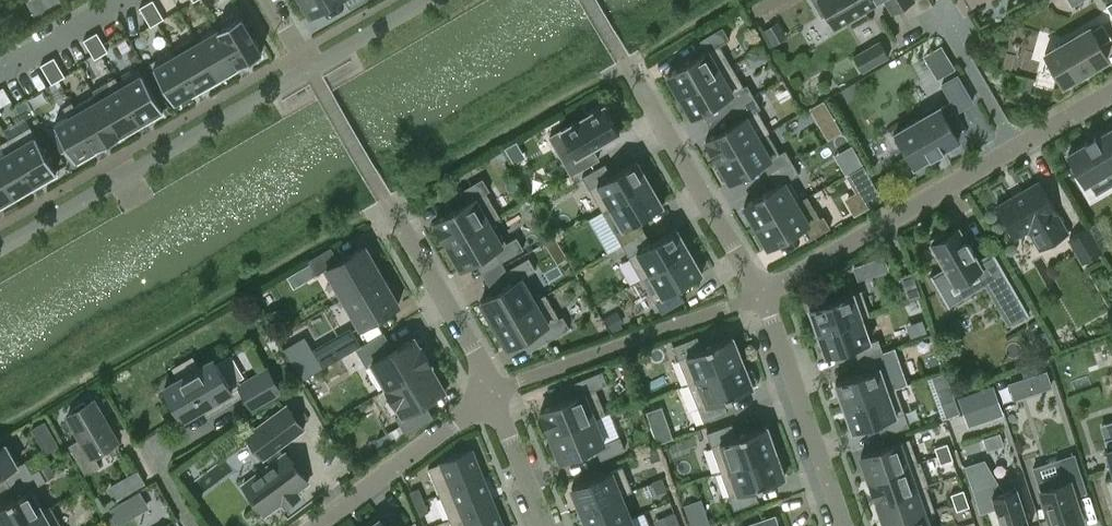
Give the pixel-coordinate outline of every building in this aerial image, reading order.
[(157,22),(164,18),(153,0),(151,0),(146,3),(157,22)] [(311,15),(336,0),(303,0),(311,15)] [(834,28),(865,10),(866,10),(865,9),(874,4),(874,5),(874,4),(876,3),(875,1),(877,0),(818,0),(834,28)] [(892,13),(915,0),(885,0),(892,13)] [(151,26),(157,22),(146,3),(140,7),(151,26)] [(216,24),(240,64),(262,51),(238,11),(216,24)] [(1099,18),(1110,36),(1111,35),(1111,20),(1108,13),(1099,18)] [(218,28),(197,41),(218,77),(240,64),(216,24),(215,24),(218,28)] [(1045,53),(1063,84),(1108,58),(1099,43),(1110,37),(1102,24),(1092,30),(1090,27),(1045,53)] [(668,74),(680,95),(731,65),(719,44),(730,38),(723,26),(700,39),(707,51),(668,74)] [(90,35),(101,55),(108,51),(97,32),(90,35)] [(95,58),(101,55),(90,35),(84,39),(95,58)] [(174,48),(173,49),(197,89),(218,77),(197,41),(176,53),(174,48)] [(879,41),(853,56),(862,71),(888,56),(879,41)] [(174,102),(197,89),(173,49),(151,62),(174,102)] [(47,60),(58,79),(65,76),(54,57),(47,60)] [(52,83),(58,79),(47,60),(41,64),(52,83)] [(744,86),(731,65),(680,95),(693,116),(725,97),(731,109),(754,96),(747,84),(744,86)] [(114,77),(141,122),(163,109),(139,68),(118,81),(115,76),(114,77)] [(973,101),(957,75),(942,84),(951,100),(940,107),(939,106),(938,107),(936,103),(922,112),(924,115),(895,132),(896,134),(893,137),(901,151),(905,149),(914,165),(959,139),(945,116),(957,109),(957,110),(973,101)] [(96,93),(96,94),(119,134),(141,122),(114,77),(106,81),(112,90),(99,98),(96,93)] [(782,79),(771,84),(779,101),(790,95),(782,79)] [(72,101),(71,102),(98,147),(119,134),(96,94),(75,106),(72,101)] [(761,107),(754,96),(731,109),(738,120),(706,139),(718,160),(767,132),(769,131),(757,110),(761,107)] [(825,137),(839,130),(821,97),(807,105),(825,137)] [(75,160),(98,147),(71,102),(63,106),(69,115),(54,124),(75,160)] [(599,159),(592,147),(620,131),(604,104),(550,136),(572,174),(599,159)] [(8,139),(34,184),(57,171),(30,126),(8,139)] [(1085,182),(1111,167),(1111,169),(1111,128),(1068,154),(1085,182)] [(767,133),(767,132),(718,160),(721,165),(716,168),(723,181),(729,178),(731,182),(763,163),(770,174),(792,161),(785,149),(779,153),(767,133)] [(13,196),(34,184),(8,139),(0,143),(5,152),(0,155),(0,174),(13,196)] [(602,210),(650,182),(637,160),(612,174),(605,162),(582,176),(602,210)] [(799,173),(792,161),(770,174),(776,186),(744,204),(757,226),(801,200),(800,199),(789,179),(799,173)] [(857,192),(845,198),(855,215),(883,199),(864,166),(847,175),(857,192)] [(13,196),(0,174),(0,204),(13,196)] [(435,221),(449,244),(500,215),(486,192),(490,190),(483,177),(460,191),(467,202),(435,221)] [(1067,232),(1056,212),(1058,211),(1040,181),(1022,191),(1023,192),(1014,197),(1013,196),(996,206),(1014,237),(1029,228),(1041,248),(1067,232)] [(602,210),(622,244),(647,230),(640,218),(663,205),(650,182),(602,210)] [(767,243),(769,247),(801,228),(808,240),(831,227),(824,215),(820,217),(807,195),(800,199),(801,200),(757,226),(759,230),(754,234),(761,246),(767,243)] [(500,216),(500,215),(449,244),(462,268),(495,249),(501,261),(524,248),(517,236),(506,242),(493,219),(500,216)] [(1069,237),(1083,261),(1101,251),(1087,227),(1069,237)] [(653,242),(647,230),(622,244),(642,278),(690,250),(677,228),(653,242)] [(991,251),(993,254),(979,262),(974,253),(975,252),(967,238),(965,239),(959,228),(948,234),(945,229),(930,238),(933,243),(932,244),(946,269),(933,276),(932,274),(930,275),(949,306),(950,305),(949,303),(988,280),(1002,305),(1017,296),(1027,314),(1029,313),(993,250),(991,251)] [(326,268),(343,297),(382,274),(365,245),(339,260),(331,246),(308,259),(317,273),(326,268)] [(703,273),(690,250),(642,278),(662,312),(685,299),(678,287),(703,273)] [(885,255),(869,261),(874,275),(889,269),(885,255)] [(481,300),(495,324),(546,294),(545,293),(534,300),(521,277),(536,269),(529,257),(506,270),(513,281),(481,300)] [(908,301),(921,296),(913,271),(899,276),(908,301)] [(399,304),(382,274),(343,297),(360,326),(399,304)] [(809,308),(818,332),(870,314),(862,289),(827,301),(825,296),(811,301),(813,306),(809,308)] [(559,317),(546,294),(495,324),(508,347),(541,328),(547,340),(570,327),(563,315),(559,317)] [(613,312),(604,317),(612,331),(622,326),(613,312)] [(854,347),(858,360),(883,351),(879,338),(871,341),(862,317),(871,314),(870,314),(818,332),(827,356),(854,347)] [(323,367),(356,348),(361,345),(350,326),(312,348),(323,367)] [(1045,330),(1035,336),(1042,348),(1052,342),(1045,330)] [(384,332),(361,345),(356,348),(366,366),(373,363),(387,387),(386,388),(431,362),(421,345),(420,346),(414,337),(394,349),(384,332)] [(688,383),(743,361),(733,336),(702,348),(697,336),(673,345),(688,383)] [(835,382),(844,406),(896,388),(896,387),(888,390),(880,367),(888,364),(883,351),(858,360),(862,372),(835,382)] [(221,406),(243,393),(252,407),(280,391),(268,369),(240,385),(239,382),(230,387),(214,358),(199,367),(192,354),(171,366),(179,379),(164,387),(183,418),(217,399),(221,406)] [(753,386),(743,361),(688,383),(704,421),(728,411),(723,399),(753,386)] [(431,363),(431,362),(386,388),(396,405),(397,405),(402,413),(396,416),(406,435),(433,415),(425,401),(445,389),(430,364),(431,363)] [(541,410),(551,435),(606,413),(595,388),(608,383),(602,370),(570,383),(575,396),(541,410)] [(1024,378),(1009,383),(1014,399),(1052,387),(1047,370),(1039,373),(1024,378)] [(945,372),(931,377),(936,389),(950,384),(945,372)] [(994,384),(958,396),(968,426),(1004,414),(994,384)] [(910,425),(896,388),(844,406),(853,430),(880,421),(884,434),(910,425)] [(120,444),(93,399),(86,404),(84,401),(73,407),(75,410),(68,414),(81,437),(69,444),(86,473),(100,465),(97,458),(120,444)] [(955,400),(941,405),(946,417),(960,412),(955,400)] [(645,409),(656,441),(671,436),(660,404),(645,409)] [(264,513),(281,501),(285,507),(300,496),(296,490),(308,481),(287,452),(284,454),(278,446),(304,427),(287,405),(246,435),(263,458),(266,455),(271,463),(243,485),(264,513)] [(606,413),(551,435),(561,460),(596,446),(601,459),(625,449),(620,436),(604,442),(594,418),(606,413)] [(45,421),(32,428),(46,453),(59,446),(45,421)] [(720,470),(776,451),(767,425),(736,436),(731,423),(707,432),(720,470)] [(870,479),(920,461),(918,461),(909,438),(861,455),(870,479)] [(9,485),(40,468),(32,472),(25,460),(18,464),(6,443),(0,446),(0,475),(3,473),(9,485)] [(935,447),(937,455),(950,451),(947,443),(935,447)] [(652,462),(662,458),(657,445),(647,449),(652,462)] [(428,467),(439,494),(482,476),(471,448),(441,461),(441,462),(428,467)] [(785,477),(776,451),(720,470),(734,509),(759,500),(754,487),(785,477)] [(950,451),(937,455),(940,463),(953,459),(950,451)] [(1074,497),(1087,493),(1075,456),(1061,460),(1066,475),(1039,483),(1053,525),(1084,525),(1074,497)] [(1017,486),(1005,490),(986,459),(965,465),(981,513),(997,508),(1003,525),(1030,525),(1017,486)] [(870,479),(878,502),(929,485),(920,461),(870,479)] [(49,463),(40,469),(47,480),(56,475),(49,463)] [(572,486),(582,510),(632,489),(623,465),(572,486)] [(40,468),(9,485),(16,497),(0,506),(0,525),(14,525),(51,505),(50,505),(43,509),(31,489),(47,480),(40,469),(40,468)] [(138,469),(123,478),(130,491),(145,482),(138,469)] [(482,476),(439,494),(450,519),(493,501),(482,476)] [(657,493),(667,489),(662,477),(652,481),(657,493)] [(154,478),(139,487),(151,508),(166,499),(154,478)] [(878,502),(886,525),(934,509),(926,486),(929,485),(878,502)] [(416,503),(425,500),(420,487),(411,491),(416,503)] [(632,489),(582,510),(588,525),(608,525),(630,517),(621,495),(633,490),(632,489)] [(950,495),(953,502),(966,498),(963,490),(950,495)] [(691,525),(692,525),(707,520),(698,496),(682,502),(691,525)] [(137,513),(128,498),(104,512),(112,525),(115,525),(137,513)] [(966,498),(953,502),(956,510),(968,506),(966,498)] [(429,512),(425,500),(416,503),(421,515),(429,512)] [(450,519),(453,525),(503,525),(493,501),(450,519)] [(14,525),(63,525),(51,505),(14,525)] [(886,525),(929,525),(925,513),(935,510),(934,509),(886,525)] [(638,525),(648,525),(643,511),(634,514),(638,525)] [(669,525),(674,525),(680,524),(675,512),(664,516),(669,525)] [(775,515),(743,525),(779,525),(775,515)] [(608,525),(633,525),(630,517),(608,525)] [(380,518),(369,525),(386,525),(380,518)]
